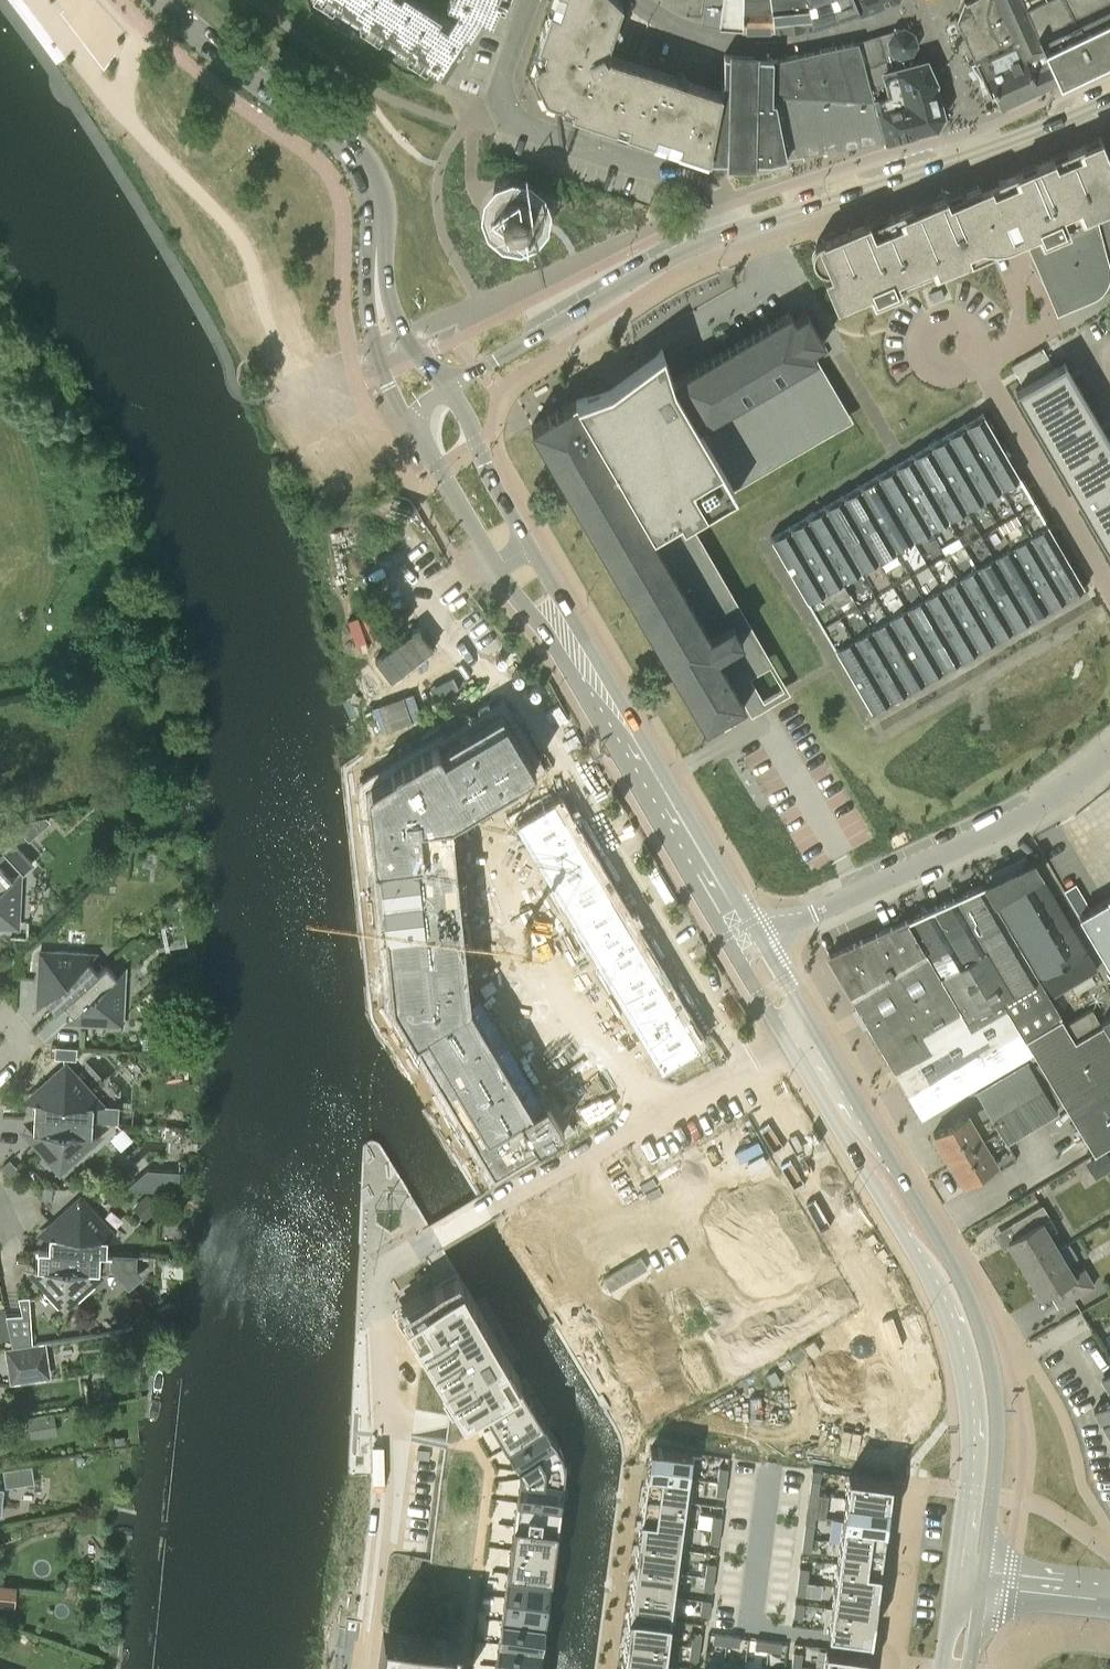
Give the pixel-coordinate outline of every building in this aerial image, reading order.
[(443,77),(466,46),(476,49),(484,32),(489,23),(461,11),(457,20),(449,32),(445,30),(449,22),(415,0),(333,0),(330,4),(367,28),(370,24),(380,30),(377,34),(414,58),(417,53),(427,60),(424,64),(429,68),(443,77)] [(447,5),(461,11),(489,23),(492,24),(501,3),(496,1),(497,0),(449,0),(447,5)] [(537,62),(534,74),(545,97),(557,101),(560,108),(589,117),(589,119),(591,122),(598,124),(601,123),(602,121),(708,157),(721,92),(609,54),(608,51),(606,48),(622,2),(620,0),(552,0),(534,56),(537,62)] [(703,17),(720,19),(719,28),(724,28),(742,29),(742,0),(705,0),(703,17)] [(742,29),(773,29),(770,0),(742,0),(742,29)] [(773,29),(788,28),(813,25),(807,0),(770,0),(773,29)] [(813,25),(859,11),(855,0),(807,0),(813,25)] [(859,11),(886,0),(855,0),(859,11)] [(956,16),(955,16),(974,59),(970,61),(990,89),(1000,104),(1001,106),(1058,80),(1024,7),(1020,0),(962,0),(956,16)] [(1024,7),(1058,80),(1109,55),(1109,0),(1039,0),(1024,7)] [(873,44),(872,37),(858,41),(874,102),(884,99),(877,73),(913,63),(911,54),(917,44),(914,33),(904,27),(893,30),(894,34),(888,40),(873,44)] [(858,41),(777,58),(775,103),(778,103),(785,156),(884,140),(874,102),(858,41)] [(723,82),(721,92),(708,157),(708,158),(769,160),(785,156),(778,103),(775,103),(777,58),(778,58),(729,55),(724,54),(724,69),(723,82)] [(926,60),(913,63),(877,73),(884,99),(874,102),(884,140),(885,140),(916,132),(916,131),(936,126),(943,114),(934,82),(936,81),(926,60)] [(1035,164),(1033,161),(1020,166),(1022,170),(997,180),(989,183),(980,187),(978,184),(961,191),(960,188),(928,202),(927,198),(884,216),(882,213),(819,240),(816,242),(815,243),(814,244),(812,247),(812,249),(811,250),(811,252),(811,254),(811,255),(811,257),(812,259),(812,260),(813,262),(814,263),(815,264),(818,267),(820,268),(824,269),(825,269),(827,269),(830,269),(833,268),(835,274),(828,277),(838,301),(842,309),(895,287),(896,291),(990,251),(1012,242),(1019,239),(1024,237),(1025,240),(1027,240),(1033,253),(1044,271),(1049,279),(1059,291),(1074,305),(1083,302),(1092,298),(1096,296),(1098,295),(1100,293),(1103,290),(1105,287),(1107,284),(1108,280),(1109,278),(1109,275),(1109,271),(1109,267),(1109,265),(1109,263),(1109,207),(1109,205),(1109,204),(1109,159),(1100,136),(1098,137),(1097,134),(1084,140),(1085,143),(1066,151),(1065,148),(1052,153),(1053,156),(1035,164)] [(495,223),(496,225),(497,227),(499,229),(501,230),(503,232),(505,233),(507,234),(509,235),(512,235),(514,236),(517,236),(519,235),(522,235),(524,234),(526,232),(528,231),(530,229),(532,228),(533,226),(534,223),(535,221),(536,219),(536,216),(537,214),(536,211),(536,209),(535,207),(534,204),(533,202),(532,200),(530,198),(528,197),(526,195),(524,194),(521,193),(519,193),(517,193),(514,192),(512,193),(509,193),(507,194),(505,195),(503,196),(501,198),(499,200),(497,201),(496,204),(495,206),(494,208),(494,210),(493,213),(493,215),(494,218),(494,220),(495,223)] [(575,400),(576,402),(575,404),(573,402),(531,426),(704,725),(743,703),(741,700),(745,698),(751,707),(759,703),(742,674),(765,660),(680,514),(850,417),(812,350),(825,343),(808,314),(796,321),(791,313),(739,343),(721,354),(675,380),(677,383),(673,386),(672,382),(664,357),(661,350),(644,374),(645,375),(630,386),(611,395),(610,394),(575,400)] [(1011,365),(1015,372),(1019,378),(1022,384),(1053,365),(1042,347),(1011,365)] [(1021,384),(1109,536),(1109,455),(1056,363),(1053,365),(1022,384),(1021,384)] [(965,423),(964,423),(1001,487),(1020,477),(1009,459),(998,439),(983,415),(984,415),(982,412),(981,414),(981,415),(965,424),(965,423)] [(947,433),(946,434),(984,498),(1001,487),(964,423),(963,424),(963,425),(948,434),(947,433)] [(930,443),(929,444),(966,508),(984,498),(946,434),(945,434),(946,435),(930,444),(930,443)] [(966,508),(929,444),(928,444),(928,446),(913,455),(912,454),(911,454),(948,518),(966,508)] [(894,464),(893,464),(931,528),(948,518),(911,454),(910,455),(911,456),(895,465),(894,464)] [(877,474),(876,475),(913,539),(931,528),(893,464),(893,465),(893,466),(878,475),(877,474)] [(913,539),(876,475),(875,475),(876,476),(860,485),(859,484),(858,485),(896,549),(913,539)] [(842,495),(841,495),(878,559),(896,549),(858,485),(857,485),(858,487),(842,496),(842,495)] [(878,559),(841,495),(840,496),(840,497),(825,506),(824,505),(823,505),(860,569),(878,559)] [(860,569),(823,505),(822,506),(823,507),(807,516),(807,515),(806,516),(843,580),(860,569)] [(843,580),(806,516),(805,516),(805,517),(790,526),(789,525),(788,526),(825,590),(843,580)] [(1069,562),(1047,524),(1029,535),(1066,599),(1067,598),(1066,597),(1082,588),(1083,589),(1085,588),(1084,586),(1083,586),(1069,562)] [(825,590),(788,526),(787,526),(788,528),(772,537),(771,536),(769,537),(771,539),(785,563),(807,601),(825,590)] [(1029,535),(1011,545),(1048,609),(1049,608),(1049,607),(1064,598),(1065,599),(1066,599),(1029,535)] [(1048,609),(1011,545),(994,555),(1031,619),(1032,619),(1031,617),(1047,608),(1048,609)] [(994,555),(976,565),(1013,629),(1014,629),(1014,628),(1029,619),(1030,620),(1031,619),(994,555)] [(976,565),(958,576),(996,640),(997,639),(996,638),(1012,629),(1012,630),(1013,629),(976,565)] [(996,640),(958,576),(941,586),(978,650),(979,649),(979,648),(994,639),(995,640),(996,640)] [(978,650),(941,586),(923,596),(961,660),(962,660),(961,658),(977,649),(977,650),(978,650)] [(961,660),(923,596),(906,606),(943,670),(944,670),(943,669),(959,660),(960,661),(961,660)] [(906,606),(888,617),(925,681),(926,680),(926,679),(941,670),(942,671),(943,670),(906,606)] [(925,681),(888,617),(871,627),(908,691),(909,690),(908,689),(924,680),(925,681)] [(908,691),(871,627),(853,637),(890,701),(891,701),(891,699),(906,690),(907,691),(908,691)] [(835,648),(857,685),(871,710),(870,710),(872,712),(874,711),(873,710),(889,701),(889,702),(890,701),(853,637),(835,648)] [(366,791),(366,792),(372,857),(373,857),(373,858),(373,859),(374,859),(374,860),(375,860),(375,861),(376,861),(377,861),(391,1001),(493,1172),(549,1138),(548,1136),(562,1128),(561,1128),(548,1105),(526,1118),(522,1113),(525,1111),(462,1004),(441,796),(457,795),(461,802),(510,773),(514,779),(532,769),(535,767),(501,709),(439,746),(439,745),(438,745),(437,744),(436,744),(435,744),(434,744),(434,745),(371,782),(370,782),(370,783),(369,783),(369,784),(368,784),(368,785),(367,786),(367,787),(366,788),(366,789),(366,790),(366,791)] [(554,800),(514,823),(527,845),(567,821),(554,800)] [(9,820),(7,806),(0,808),(0,821),(9,820)] [(46,817),(13,824),(28,841),(49,821),(46,817)] [(567,821),(527,845),(539,865),(579,842),(567,821)] [(579,842),(539,865),(551,886),(591,862),(579,842)] [(513,843),(504,849),(505,858),(518,850),(513,843)] [(21,888),(19,888),(10,880),(22,870),(3,851),(0,854),(0,926),(13,927),(18,922),(19,911),(20,911),(21,888)] [(591,862),(551,886),(563,906),(603,883),(591,862)] [(1051,995),(1079,980),(1085,989),(1098,982),(1092,972),(1095,971),(1043,879),(1033,862),(982,885),(956,897),(933,907),(908,919),(828,955),(831,963),(922,1117),(1033,1053),(1039,1063),(1094,1154),(1109,1145),(1109,1017),(1101,1022),(1102,1025),(1077,1040),(1051,995)] [(516,869),(506,875),(507,884),(520,877),(516,869)] [(1074,882),(1064,889),(1080,913),(1090,906),(1074,882)] [(603,883),(563,906),(575,927),(616,903),(603,883)] [(517,891),(509,895),(516,907),(524,902),(517,891)] [(926,896),(904,905),(909,916),(930,907),(926,896)] [(1079,915),(1109,967),(1109,896),(1079,915)] [(524,902),(516,907),(523,918),(530,914),(524,902)] [(616,903),(575,927),(588,947),(628,924),(616,903)] [(628,924),(588,947),(600,968),(640,944),(628,924)] [(541,932),(533,936),(540,948),(548,943),(541,932)] [(548,943),(540,948),(547,959),(555,955),(548,943)] [(640,944),(600,968),(612,988),(652,965),(640,944)] [(38,992),(56,1012),(63,1005),(62,1004),(97,973),(96,972),(97,972),(79,952),(57,951),(56,952),(45,952),(40,957),(38,992)] [(105,965),(97,972),(96,972),(97,973),(62,1004),(63,1005),(73,1016),(74,1015),(83,1024),(119,1026),(121,1024),(122,1012),(123,1013),(125,986),(105,965)] [(652,965),(612,988),(624,1009),(664,985),(652,965)] [(565,973),(558,977),(565,989),(572,984),(565,973)] [(572,984),(565,989),(571,1000),(579,996),(572,984)] [(664,985),(624,1009),(636,1029),(676,1006),(664,985)] [(598,997),(587,1003),(593,1013),(604,1007),(598,997)] [(587,1003),(577,1009),(583,1020),(593,1013),(587,1003)] [(676,1006),(636,1029),(648,1050),(689,1026),(676,1006)] [(1100,1020),(1093,1008),(1070,1022),(1077,1033),(1100,1020)] [(602,1015),(590,1022),(595,1029),(606,1023),(602,1015)] [(689,1026),(648,1050),(661,1072),(701,1048),(689,1026)] [(581,1027),(570,1034),(575,1041),(586,1035),(581,1027)] [(554,1043),(543,1050),(547,1058),(559,1051),(554,1043)] [(630,1045),(622,1050),(629,1061),(637,1057),(630,1045)] [(543,1050),(531,1057),(536,1064),(547,1058),(543,1050)] [(598,1055),(579,1066),(602,1107),(622,1095),(598,1055)] [(637,1057),(629,1061),(636,1073),(644,1068),(637,1057)] [(976,1090),(984,1103),(990,1115),(999,1130),(948,1160),(962,1185),(1000,1163),(992,1150),(1058,1110),(1028,1059),(976,1090)] [(579,1066),(559,1078),(583,1118),(602,1107),(579,1066)] [(36,1101),(35,1101),(34,1118),(92,1122),(93,1092),(78,1076),(77,1077),(68,1068),(61,1068),(37,1090),(36,1101)] [(559,1078),(539,1090),(548,1105),(561,1128),(562,1128),(563,1130),(583,1118),(559,1078)] [(167,1126),(183,1127),(184,1111),(168,1110),(167,1126)] [(969,1112),(932,1133),(948,1160),(999,1130),(990,1115),(976,1124),(969,1112)] [(64,1170),(90,1147),(92,1122),(34,1118),(33,1132),(35,1132),(34,1144),(58,1169),(64,1170)] [(659,1124),(639,1136),(659,1170),(680,1158),(659,1124)] [(679,1126),(671,1131),(678,1142),(685,1138),(679,1126)] [(749,1128),(715,1148),(727,1168),(761,1148),(749,1128)] [(659,1170),(639,1136),(620,1148),(640,1182),(659,1170)] [(685,1138),(678,1142),(681,1147),(685,1154),(692,1149),(685,1138)] [(761,1148),(727,1168),(740,1190),(774,1170),(761,1148)] [(1105,1151),(1090,1160),(1098,1175),(1109,1168),(1109,1159),(1105,1151)] [(703,1167),(695,1172),(701,1181),(702,1183),(710,1179),(703,1167)] [(145,1173),(128,1189),(161,1191),(145,1173)] [(710,1179),(702,1183),(708,1192),(709,1194),(717,1190),(710,1179)] [(761,1227),(796,1207),(783,1185),(749,1205),(760,1224),(761,1227)] [(581,1186),(573,1190),(580,1202),(587,1197),(581,1186)] [(529,1232),(563,1212),(549,1189),(515,1210),(529,1232)] [(698,1189),(690,1193),(690,1194),(697,1204),(704,1200),(698,1189)] [(147,1216),(159,1204),(147,1192),(135,1204),(147,1216)] [(587,1197),(580,1202),(582,1205),(587,1213),(594,1209),(587,1197)] [(50,1236),(50,1251),(107,1252),(107,1237),(106,1237),(106,1226),(108,1224),(92,1207),(90,1209),(83,1201),(75,1201),(51,1224),(51,1236),(50,1236)] [(677,1201),(670,1205),(674,1212),(676,1217),(684,1212),(677,1201)] [(1008,1242),(1025,1270),(1058,1250),(1042,1223),(1050,1218),(1043,1206),(1016,1221),(1023,1233),(1008,1242)] [(796,1207),(761,1227),(767,1237),(774,1247),(808,1227),(796,1207)] [(574,1231),(563,1212),(529,1232),(540,1252),(574,1231)] [(646,1219),(639,1224),(644,1233),(645,1235),(653,1230),(646,1219)] [(639,1224),(631,1228),(638,1239),(645,1235),(644,1233),(639,1224)] [(604,1226),(597,1230),(601,1237),(604,1242),(611,1237),(604,1226)] [(808,1227),(774,1247),(786,1268),(820,1248),(808,1227)] [(730,1230),(722,1235),(727,1243),(729,1246),(737,1241),(730,1230)] [(586,1252),(574,1231),(540,1252),(545,1260),(552,1272),(586,1252)] [(611,1237),(604,1242),(607,1247),(610,1253),(618,1248),(611,1237)] [(737,1241),(729,1246),(730,1248),(736,1257),(743,1253),(737,1241)] [(833,1269),(820,1248),(786,1268),(799,1289),(833,1269)] [(135,1252),(111,1252),(107,1252),(50,1251),(38,1250),(38,1269),(39,1269),(39,1280),(62,1304),(69,1304),(77,1297),(79,1298),(95,1282),(94,1281),(111,1265),(125,1280),(138,1268),(135,1265),(135,1252)] [(1075,1278),(1058,1250),(1025,1270),(1041,1298),(1057,1289),(1064,1301),(1091,1285),(1083,1273),(1075,1278)] [(586,1252),(552,1272),(559,1284),(564,1293),(599,1272),(586,1252)] [(633,1252),(626,1256),(628,1261),(632,1268),(640,1263),(633,1252)] [(846,1291),(833,1269),(799,1289),(811,1311),(846,1291)] [(754,1271),(747,1276),(753,1287),(761,1282),(754,1271)] [(610,1292),(599,1272),(564,1293),(565,1294),(575,1311),(576,1312),(610,1292)] [(433,1289),(399,1308),(428,1357),(461,1414),(463,1413),(481,1402),(480,1401),(518,1379),(495,1340),(456,1275),(441,1284),(433,1289)] [(651,1281),(643,1286),(647,1293),(650,1297),(657,1293),(651,1281)] [(761,1282),(753,1287),(760,1298),(768,1294),(761,1282)] [(846,1291),(811,1311),(824,1332),(858,1312),(846,1291)] [(610,1292),(576,1312),(582,1322),(589,1333),(623,1313),(610,1292)] [(657,1293),(650,1297),(657,1309),(664,1304),(657,1293)] [(21,1315),(30,1314),(29,1297),(18,1297),(21,1315)] [(623,1313),(589,1333),(596,1345),(602,1355),(636,1335),(623,1313)] [(780,1314),(772,1319),(779,1330),(787,1326),(780,1314)] [(676,1323),(668,1328),(670,1332),(675,1339),(682,1335),(676,1323)] [(9,1337),(7,1326),(0,1328),(0,1339),(9,1337)] [(787,1326),(779,1330),(786,1342),(793,1337),(787,1326)] [(636,1335),(602,1355),(602,1356),(609,1368),(614,1376),(648,1355),(636,1335)] [(682,1335),(675,1339),(682,1351),(689,1346),(682,1335)] [(48,1378),(43,1345),(3,1352),(9,1385),(48,1378)] [(802,1356),(790,1362),(793,1370),(805,1364),(802,1356)] [(887,1387),(880,1361),(842,1373),(848,1395),(887,1387)] [(699,1362),(691,1367),(694,1372),(698,1378),(705,1374),(699,1362)] [(805,1364),(793,1370),(795,1373),(797,1378),(809,1372),(805,1364)] [(705,1374),(698,1378),(698,1379),(705,1389),(712,1385),(705,1374)] [(518,1379),(480,1401),(481,1402),(492,1422),(530,1399),(518,1379)] [(887,1387),(848,1395),(852,1417),(852,1418),(891,1413),(887,1387)] [(816,1393),(803,1396),(805,1405),(818,1402),(816,1393)] [(530,1399),(492,1422),(504,1442),(542,1420),(530,1399)] [(1109,1436),(1109,1400),(1094,1410),(1109,1436)] [(818,1402),(805,1405),(807,1414),(820,1411),(818,1402)] [(27,1418),(31,1438),(57,1433),(54,1413),(27,1418)] [(893,1440),(891,1413),(852,1418),(853,1440),(853,1441),(893,1440)] [(542,1420),(504,1442),(516,1463),(554,1440),(542,1420)] [(822,1433),(809,1433),(809,1442),(822,1441),(822,1433)] [(554,1440),(516,1463),(519,1467),(518,1473),(562,1479),(563,1470),(563,1468),(563,1467),(563,1466),(563,1465),(563,1464),(563,1463),(563,1461),(563,1460),(563,1459),(563,1458),(562,1457),(562,1456),(562,1455),(561,1454),(561,1453),(561,1451),(560,1450),(560,1449),(559,1448),(558,1447),(555,1441),(554,1440)] [(893,1440),(853,1441),(853,1465),(892,1468),(893,1440)] [(822,1441),(809,1442),(809,1451),(823,1450),(822,1441)] [(650,1447),(647,1472),(688,1477),(688,1476),(691,1453),(650,1447)] [(5,1470),(7,1486),(35,1481),(32,1465),(5,1470)] [(719,1468),(717,1481),(726,1482),(728,1469),(719,1468)] [(645,1485),(644,1496),(690,1502),(694,1477),(688,1476),(688,1477),(647,1472),(646,1480),(645,1485)] [(518,1473),(515,1497),(559,1503),(562,1479),(518,1473)] [(848,1473),(845,1497),(888,1502),(891,1479),(848,1473)] [(811,1479),(809,1492),(818,1493),(820,1480),(811,1479)] [(717,1481),(715,1494),(724,1495),(726,1482),(717,1481)] [(809,1492),(807,1505),(816,1507),(818,1493),(809,1492)] [(642,1511),(641,1519),(687,1525),(690,1502),(644,1496),(643,1506),(642,1511)] [(515,1497),(512,1521),(556,1526),(559,1503),(515,1497)] [(845,1497),(842,1519),(885,1524),(888,1502),(845,1497)] [(713,1515),(711,1528),(720,1530),(722,1516),(713,1515)] [(639,1535),(638,1543),(679,1548),(679,1549),(684,1550),(687,1525),(641,1519),(640,1524),(640,1530),(639,1535)] [(842,1519),(839,1541),(882,1547),(885,1524),(842,1519)] [(512,1521),(509,1544),(552,1550),(556,1526),(512,1521)] [(805,1523),(803,1537),(812,1538),(814,1525),(805,1523)] [(711,1528),(709,1542),(718,1543),(720,1530),(711,1528)] [(803,1537),(801,1550),(802,1550),(811,1551),(812,1538),(803,1537)] [(839,1541),(836,1563),(879,1569),(882,1547),(839,1541)] [(636,1558),(635,1567),(676,1572),(679,1549),(679,1548),(638,1543),(637,1547),(637,1553),(636,1558)] [(509,1544),(506,1568),(549,1573),(552,1550),(509,1544)] [(706,1562),(705,1576),(714,1577),(716,1564),(715,1564),(706,1562)] [(837,1564),(834,1585),(876,1590),(879,1569),(836,1563),(837,1564)] [(633,1582),(632,1590),(673,1596),(673,1594),(676,1572),(635,1567),(634,1570),(633,1577),(633,1582)] [(799,1567),(798,1580),(807,1581),(808,1568),(799,1567)] [(506,1568),(502,1591),(546,1597),(549,1573),(506,1568)] [(705,1576),(703,1589),(712,1590),(714,1577),(705,1576)] [(798,1580),(796,1593),(805,1594),(807,1581),(798,1580)] [(831,1606),(831,1607),(874,1613),(876,1590),(834,1585),(831,1606)] [(629,1610),(629,1614),(670,1619),(670,1620),(675,1621),(678,1595),(673,1594),(673,1596),(632,1590),(631,1599),(630,1604),(629,1610)] [(502,1591),(499,1615),(543,1621),(546,1597),(502,1591)] [(702,1599),(700,1613),(709,1614),(711,1601),(702,1599)] [(795,1602),(793,1616),(802,1617),(804,1603),(795,1602)] [(825,1605),(822,1630),(828,1630),(870,1636),(874,1613),(831,1607),(831,1606),(825,1605)] [(627,1628),(626,1636),(667,1641),(670,1620),(670,1619),(629,1614),(627,1623),(627,1628)] [(499,1615),(496,1639),(540,1644),(543,1621),(499,1615)] [(448,1632),(389,1624),(389,1625),(388,1627),(383,1668),(443,1668),(448,1632)] [(692,1632),(691,1645),(700,1646),(701,1633),(692,1632)] [(714,1634),(712,1642),(726,1644),(727,1635),(714,1633),(714,1634)] [(727,1635),(726,1644),(739,1646),(740,1637),(727,1635)] [(624,1649),(623,1658),(664,1664),(667,1641),(626,1636),(625,1644),(624,1649)] [(496,1639),(493,1662),(537,1668),(540,1644),(496,1639)] [(755,1639),(754,1648),(768,1650),(769,1641),(769,1640),(756,1639),(755,1639)] [(769,1641),(768,1650),(781,1651),(782,1643),(782,1642),(769,1640),(769,1641)] [(691,1645),(689,1658),(698,1659),(700,1646),(691,1645)] [(823,1668),(824,1668),(866,1668),(868,1652),(826,1646),(823,1668)] [(793,1651),(791,1665),(800,1666),(802,1652),(793,1651)] [(664,1664),(623,1658),(622,1668),(621,1668),(663,1668),(664,1664)]
